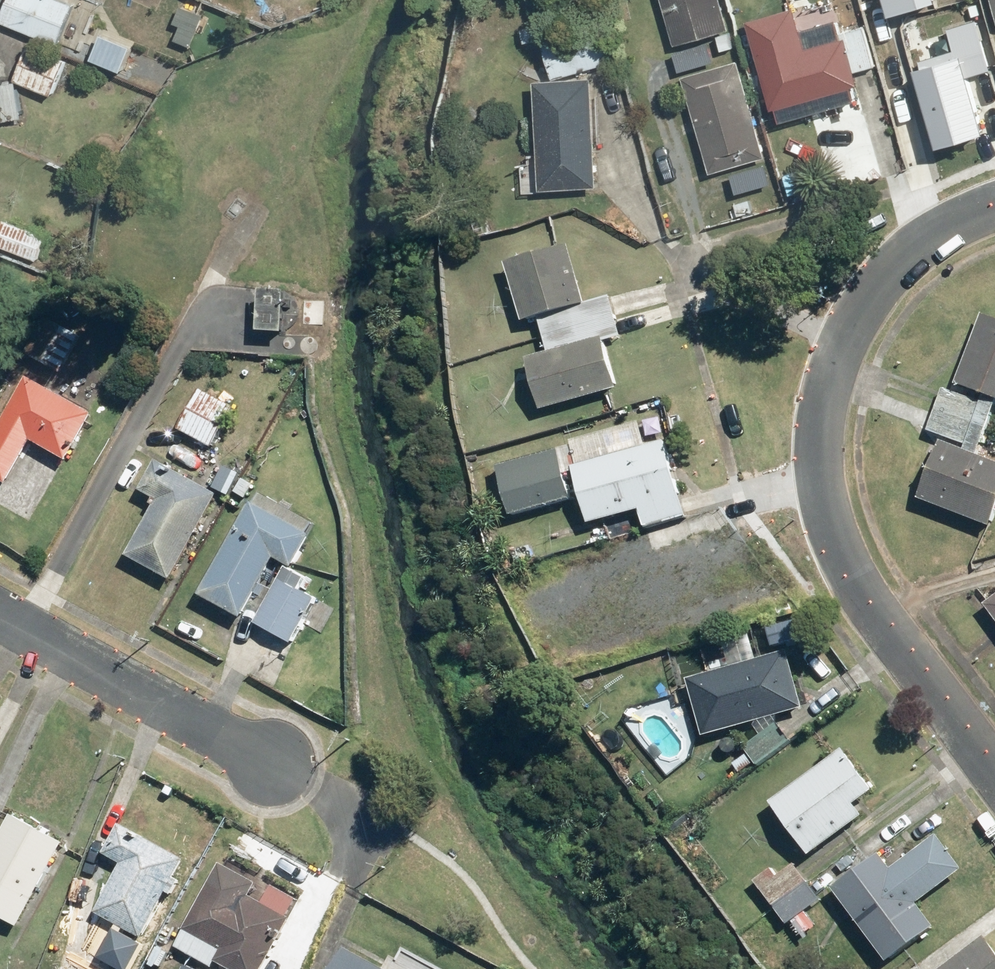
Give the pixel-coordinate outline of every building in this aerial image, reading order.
[(59,0),(7,0),(0,16),(0,26),(54,48),(72,5),(59,0)] [(728,33),(725,34),(715,0),(657,0),(671,49),(703,40),(713,37),(717,52),(732,48),(728,33)] [(994,27),(994,0),(987,0),(994,27)] [(803,50),(794,10),(744,22),(766,114),(853,93),(840,41),(803,50)] [(607,63),(597,26),(546,40),(542,41),(536,42),(546,79),(607,63)] [(710,64),(703,40),(671,49),(677,73),(710,64)] [(963,46),(901,60),(921,145),(984,131),(963,46)] [(63,62),(26,48),(12,84),(49,98),(63,62)] [(732,63),(678,80),(707,174),(724,169),(755,160),(761,158),(732,63)] [(587,80),(531,83),(536,192),(592,189),(587,80)] [(0,86),(0,124),(18,124),(17,86),(0,86)] [(755,160),(724,169),(733,197),(764,187),(755,160)] [(568,251),(502,265),(514,323),(535,319),(580,309),(568,251)] [(279,293),(254,292),(253,335),(278,336),(279,293)] [(580,309),(535,319),(542,355),(521,360),(532,414),(611,398),(600,345),(614,342),(606,304),(580,309)] [(993,403),(994,403),(994,323),(978,317),(952,388),(942,384),(923,436),(974,454),(993,403)] [(51,320),(27,362),(58,379),(81,337),(51,320)] [(0,421),(0,488),(3,489),(28,445),(64,465),(90,418),(23,381),(0,421)] [(231,409),(199,391),(176,431),(208,449),(231,409)] [(935,443),(911,501),(986,531),(994,509),(994,467),(935,443)] [(634,514),(639,533),(683,521),(664,444),(568,469),(583,527),(634,514)] [(555,454),(492,471),(505,520),(567,503),(555,454)] [(155,505),(123,560),(163,584),(214,498),(152,461),(134,492),(155,505)] [(253,508),(246,505),(194,599),(235,622),(269,561),(282,568),(288,571),(313,526),(259,497),(253,508)] [(288,571),(282,568),(248,628),(287,649),(313,602),(298,593),(305,580),(288,571)] [(981,608),(994,628),(994,598),(981,608)] [(720,647),(727,670),(685,682),(702,740),(795,713),(778,655),(758,661),(751,638),(720,647)] [(786,746),(769,726),(738,752),(754,771),(786,746)] [(804,860),(857,820),(849,808),(870,793),(839,752),(765,808),(804,860)] [(0,850),(0,913),(26,927),(71,842),(19,814),(0,850)] [(197,859),(126,823),(112,850),(128,859),(103,910),(151,935),(155,927),(165,932),(183,896),(179,895),(197,859)] [(873,856),(826,891),(882,967),(932,930),(915,907),(958,874),(932,839),(886,873),(873,856)] [(271,899),(257,892),(265,878),(231,859),(175,963),(186,968),(220,968),(225,961),(239,968),(267,968),(307,895),(280,881),(271,899)] [(751,883),(772,910),(803,886),(789,868),(776,878),(768,869),(751,883)] [(816,902),(803,886),(772,910),(785,926),(787,925),(788,924),(799,938),(814,926),(803,912),(816,902)] [(979,940),(940,968),(994,968),(994,961),(979,940)] [(351,950),(341,968),(388,968),(351,950)]
